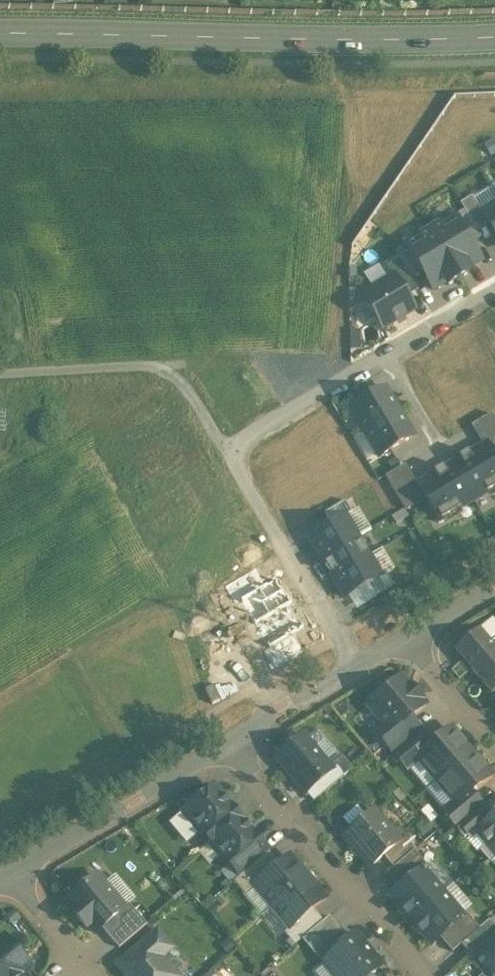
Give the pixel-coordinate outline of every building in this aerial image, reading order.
[(460,204),(464,211),(467,216),(479,209),(472,197),(460,204)] [(481,213),(488,225),(494,236),(494,205),(482,213),(481,213)] [(479,209),(467,216),(477,231),(488,225),(481,213),(482,213),(479,209)] [(467,216),(464,211),(454,217),(470,244),(481,238),(477,231),(467,216)] [(454,217),(430,231),(458,279),(469,273),(467,269),(481,261),(470,244),(454,217)] [(430,231),(406,245),(422,273),(432,290),(445,282),(447,286),(458,279),(430,231)] [(422,273),(406,245),(395,251),(400,259),(412,279),(422,273)] [(387,267),(393,278),(394,277),(406,297),(418,290),(412,279),(400,259),(387,267)] [(373,294),(365,299),(382,329),(414,310),(406,297),(394,277),(393,278),(387,267),(385,264),(364,276),(372,290),(371,291),(373,294)] [(384,389),(351,409),(365,433),(397,414),(390,403),(392,402),(384,389)] [(397,414),(365,433),(379,457),(413,437),(405,424),(403,425),(397,414)] [(494,440),(494,421),(491,414),(471,426),(483,447),(486,445),(494,440)] [(486,445),(494,458),(494,440),(486,445)] [(474,501),(494,488),(494,459),(494,458),(486,445),(483,447),(469,455),(468,452),(458,458),(460,460),(452,465),(474,501)] [(384,477),(397,498),(417,485),(405,465),(384,477)] [(435,475),(426,480),(417,485),(426,499),(426,500),(439,521),(474,501),(452,465),(444,470),(442,467),(433,473),(435,475)] [(426,499),(417,485),(397,498),(405,511),(426,499)] [(331,525),(345,517),(351,513),(344,501),(325,513),(331,525)] [(331,525),(309,538),(321,558),(357,537),(345,517),(331,525)] [(357,537),(321,558),(333,578),(368,557),(357,537)] [(368,557),(333,578),(345,598),(368,584),(380,577),(368,557)] [(385,574),(380,577),(368,584),(375,596),(392,586),(385,574)] [(479,630),(494,648),(494,622),(492,619),(479,630)] [(479,630),(455,650),(491,694),(494,691),(494,648),(479,630)] [(411,689),(401,678),(388,690),(381,689),(368,700),(368,706),(384,726),(392,735),(410,719),(425,706),(419,700),(420,699),(412,688),(411,689)] [(410,719),(392,735),(384,726),(375,734),(394,755),(421,732),(410,719)] [(432,745),(416,758),(419,761),(437,782),(471,753),(450,729),(432,745)] [(329,768),(342,757),(319,731),(307,741),(329,768)] [(421,732),(394,755),(407,771),(419,761),(416,758),(432,745),(421,732)] [(303,737),(276,759),(305,794),(332,771),(329,768),(307,741),(303,737)] [(471,753),(437,782),(455,803),(457,806),(473,793),(491,777),(471,753)] [(336,768),(344,777),(352,769),(342,757),(329,768),(332,771),(336,768)] [(336,768),(332,771),(305,794),(313,803),(344,777),(336,768)] [(231,810),(212,787),(182,813),(201,835),(204,833),(231,810)] [(473,793),(457,806),(455,803),(443,813),(456,829),(459,827),(459,826),(480,808),(481,808),(483,806),(473,793)] [(480,808),(459,826),(459,827),(469,838),(477,832),(491,820),(481,808),(480,808)] [(231,810),(204,833),(212,842),(209,845),(210,846),(240,820),(231,810)] [(399,842),(373,812),(344,836),(370,867),(384,856),(399,842)] [(477,832),(487,844),(494,853),(494,816),(491,820),(477,832)] [(240,820),(210,846),(229,868),(232,866),(231,865),(259,842),(240,820)] [(399,842),(384,856),(394,868),(414,851),(415,850),(405,838),(399,842)] [(268,853),(259,842),(231,865),(232,866),(241,877),(250,869),(268,853)] [(480,850),(490,862),(488,863),(489,864),(494,858),(494,853),(487,844),(480,850)] [(394,868),(386,875),(399,890),(422,870),(425,873),(426,872),(424,870),(427,867),(414,851),(394,868)] [(268,853),(250,869),(261,881),(279,865),(269,853),(268,853)] [(261,881),(255,887),(272,908),(307,879),(289,858),(279,865),(261,881)] [(250,869),(241,877),(251,889),(255,887),(261,881),(250,869)] [(399,890),(391,897),(411,921),(443,894),(425,873),(422,870),(399,890)] [(123,909),(128,905),(136,899),(116,876),(103,886),(123,909)] [(96,878),(68,902),(76,910),(72,913),(85,928),(88,926),(96,934),(102,929),(124,910),(123,909),(103,886),(96,878)] [(307,879),(272,908),(290,928),(313,910),(324,899),(307,879)] [(443,894),(411,921),(431,945),(439,938),(463,917),(462,916),(443,894)] [(123,909),(124,910),(102,929),(119,949),(146,926),(128,905),(123,909)] [(290,928),(285,933),(288,936),(298,927),(306,937),(323,922),(313,910),(290,928)] [(463,917),(439,938),(452,953),(461,945),(479,930),(466,913),(462,916),(463,917)] [(306,937),(301,941),(322,965),(324,963),(323,962),(348,940),(329,917),(323,922),(306,937)] [(461,945),(470,955),(494,934),(494,929),(489,922),(479,930),(461,945)] [(306,937),(298,927),(288,936),(296,945),(301,941),(306,937)] [(117,966),(126,975),(177,975),(161,958),(172,949),(157,932),(117,966)] [(470,956),(487,975),(494,975),(494,934),(470,955),(470,956)] [(323,962),(324,963),(335,975),(371,975),(382,967),(355,935),(348,940),(323,962)] [(30,968),(5,938),(0,942),(0,975),(21,975),(30,968)] [(324,963),(322,965),(312,973),(314,975),(335,975),(324,963)]
